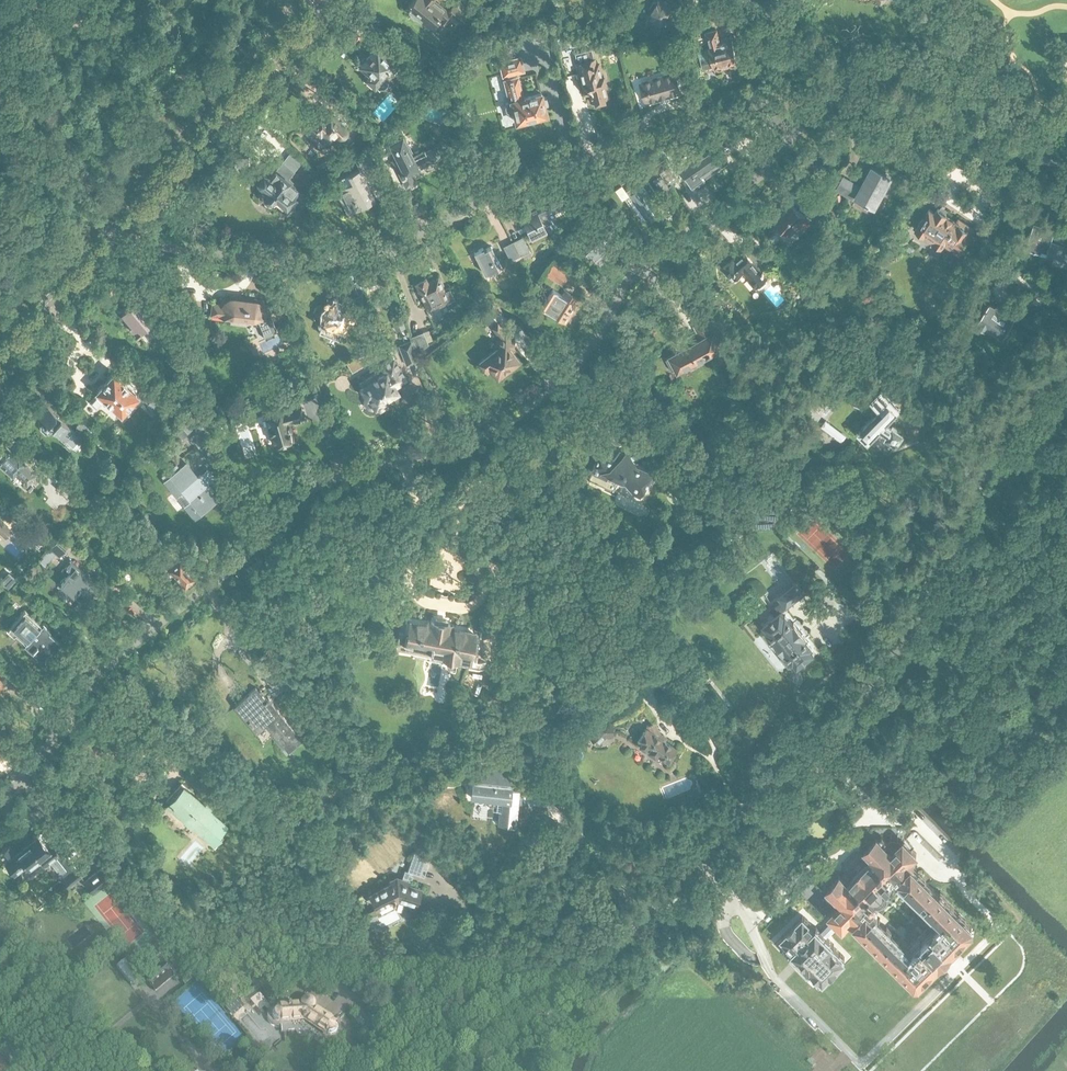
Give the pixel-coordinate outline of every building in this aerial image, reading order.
[(445,8),(435,0),(411,0),(405,7),(411,12),(410,16),(415,19),(418,18),(429,27),(436,18),(445,25),(452,16),(461,23),(467,15),(467,14),(470,10),(461,2),(456,6),(454,4),(448,11),(445,8)] [(659,1),(654,1),(651,6),(652,11),(647,19),(656,24),(658,22),(661,24),(660,27),(666,31),(675,17),(670,13),(676,4),(670,0),(659,0),(659,1)] [(695,14),(685,8),(678,19),(688,25),(695,14)] [(712,23),(723,20),(720,10),(709,14),(712,23)] [(709,47),(699,50),(704,70),(714,67),(717,66),(718,69),(719,69),(735,65),(736,64),(735,62),(738,61),(732,36),(726,38),(728,42),(718,44),(717,41),(720,40),(717,29),(705,32),(709,47)] [(605,37),(609,43),(615,39),(612,33),(605,37)] [(571,37),(574,46),(580,44),(578,38),(571,37)] [(366,79),(368,80),(366,82),(372,87),(374,85),(379,90),(380,89),(385,89),(388,85),(388,80),(400,67),(397,64),(377,46),(360,65),(370,74),(366,79)] [(670,68),(684,64),(680,50),(666,53),(670,68)] [(596,57),(594,58),(593,53),(588,54),(576,57),(577,62),(576,62),(578,72),(576,73),(579,83),(582,83),(585,94),(589,94),(591,101),(594,100),(595,104),(605,101),(604,98),(607,97),(604,84),(606,84),(604,74),(602,75),(599,62),(597,62),(596,57)] [(503,76),(524,70),(520,57),(499,62),(503,76)] [(416,80),(426,90),(435,81),(424,71),(416,80)] [(646,101),(681,91),(676,72),(641,82),(646,101)] [(545,100),(544,100),(542,92),(523,97),(518,76),(504,79),(509,102),(507,102),(506,104),(505,107),(506,110),(509,112),(509,114),(514,113),(516,123),(528,120),(532,123),(534,123),(536,122),(537,117),(547,115),(545,106),(547,105),(545,100)] [(331,141),(345,125),(330,111),(323,119),(322,119),(321,118),(320,118),(320,117),(319,117),(318,117),(317,118),(316,118),(315,119),(315,120),(314,120),(314,121),(314,122),(314,123),(314,124),(315,125),(315,126),(324,134),(323,134),(323,135),(322,136),(322,137),(322,138),(322,139),(322,140),(323,140),(323,141),(324,142),(325,143),(326,143),(327,143),(328,143),(329,143),(329,142),(330,142),(331,141)] [(411,172),(420,167),(442,156),(437,145),(425,151),(424,150),(414,155),(403,134),(402,135),(400,129),(388,135),(390,141),(388,142),(392,151),(390,152),(394,159),(393,159),(406,186),(416,182),(411,172)] [(362,152),(366,148),(369,143),(359,135),(356,139),(352,144),(362,152)] [(140,151),(145,145),(139,140),(134,146),(140,151)] [(705,179),(700,171),(710,165),(712,168),(723,160),(715,149),(695,163),(692,159),(680,167),(694,187),(705,179)] [(846,162),(843,149),(836,150),(838,163),(846,162)] [(359,163),(364,174),(376,168),(368,154),(355,160),(357,164),(359,163)] [(235,160),(235,168),(248,168),(248,159),(235,160)] [(327,159),(315,166),(319,172),(331,166),(327,159)] [(289,178),(295,171),(283,161),(270,177),(264,174),(261,175),(258,178),(258,182),(260,185),(267,190),(266,192),(264,195),(265,199),(268,201),(272,201),(275,199),(276,198),(286,206),(284,208),(284,212),(287,214),(291,213),(294,209),(294,205),(298,201),(299,202),(305,194),(299,189),(299,190),(291,183),(293,181),(289,178)] [(667,161),(658,167),(661,171),(668,181),(669,183),(678,177),(667,161)] [(885,186),(890,177),(872,167),(856,196),(874,206),(880,195),(881,196),(886,187),(885,186)] [(339,181),(342,187),(336,190),(348,213),(375,199),(360,169),(348,175),(340,179),(339,181)] [(668,181),(661,171),(652,177),(662,191),(671,185),(669,183),(668,181)] [(853,198),(859,186),(843,177),(837,189),(853,198)] [(652,195),(656,192),(646,178),(633,187),(633,186),(627,190),(630,195),(625,198),(641,220),(646,217),(647,219),(656,213),(655,211),(659,209),(653,200),(654,199),(652,195)] [(916,199),(916,205),(929,205),(929,199),(931,194),(935,189),(925,181),(921,186),(916,199)] [(537,209),(521,217),(526,229),(527,229),(532,239),(547,232),(545,226),(554,221),(552,218),(557,215),(555,212),(565,207),(560,199),(545,206),(545,205),(537,209)] [(802,232),(812,222),(790,201),(774,218),(791,235),(798,228),(802,232)] [(948,214),(945,212),(947,210),(942,207),(940,210),(938,208),(935,212),(931,209),(917,230),(923,234),(921,237),(932,245),(934,242),(942,248),(943,246),(959,256),(963,249),(959,246),(964,238),(966,240),(974,228),(958,218),(956,221),(947,215),(948,214)] [(1026,247),(1055,256),(1053,262),(1066,267),(1066,243),(1053,236),(1056,225),(1042,220),(1041,222),(1034,220),(1026,247)] [(1005,235),(991,231),(988,240),(1002,244),(1005,235)] [(764,269),(757,260),(759,258),(761,260),(768,255),(757,241),(745,251),(735,259),(734,258),(723,267),(733,280),(743,272),(756,288),(768,278),(762,271),(764,269)] [(516,247),(521,258),(530,253),(525,242),(516,247)] [(474,252),(485,273),(494,269),(495,271),(502,267),(491,246),(484,249),(483,247),(474,252)] [(512,262),(521,258),(516,247),(507,251),(512,262)] [(563,284),(569,275),(553,264),(547,274),(563,284)] [(986,265),(978,277),(984,281),(988,275),(995,279),(999,273),(986,265)] [(415,284),(422,298),(427,309),(439,303),(439,302),(447,298),(449,302),(455,299),(450,288),(445,291),(444,290),(445,289),(439,276),(428,281),(427,278),(415,284)] [(182,297),(184,296),(178,289),(167,299),(172,305),(174,303),(179,309),(177,311),(183,318),(194,308),(188,301),(186,302),(182,297)] [(577,304),(575,303),(578,299),(565,290),(562,295),(553,290),(542,308),(565,323),(577,304)] [(213,303),(211,315),(225,316),(255,320),(257,320),(265,339),(275,335),(273,332),(274,331),(275,330),(275,329),(275,328),(269,315),(271,314),(266,304),(265,302),(263,301),(262,299),(260,298),(258,297),(240,296),(235,295),(233,295),(230,295),(227,296),(225,298),(223,299),(222,301),(220,304),(213,303)] [(356,309),(356,311),(356,310),(354,309),(354,308),(344,304),(344,303),(343,301),(339,299),(337,298),(335,299),(332,300),(330,304),(329,304),(328,307),(325,309),(322,317),(323,320),(324,320),(322,324),(323,324),(320,332),(339,340),(342,331),(344,332),(349,319),(352,320),(360,323),(364,312),(356,309)] [(137,300),(122,313),(132,325),(130,327),(137,335),(138,334),(153,322),(154,321),(137,300)] [(988,326),(1004,336),(1015,319),(1009,316),(1010,314),(1010,313),(996,304),(995,305),(991,303),(990,303),(989,303),(978,320),(976,323),(977,324),(986,330),(988,326)] [(401,314),(392,317),(396,330),(405,327),(401,314)] [(714,331),(713,332),(706,319),(696,325),(702,338),(669,356),(678,372),(723,348),(714,331)] [(293,325),(291,320),(284,323),(295,348),(298,347),(289,327),(293,325)] [(493,343),(496,347),(479,360),(487,372),(491,369),(498,378),(520,360),(511,348),(516,345),(510,337),(513,335),(509,331),(506,332),(498,322),(491,327),(499,338),(493,343)] [(429,344),(427,339),(431,337),(429,330),(411,337),(417,352),(429,344)] [(419,360),(419,359),(412,341),(399,346),(407,365),(419,360)] [(372,409),(374,408),(377,407),(380,408),(385,405),(385,402),(388,401),(387,399),(399,392),(395,385),(407,378),(394,357),(380,365),(384,372),(378,375),(376,373),(359,383),(361,386),(360,386),(362,389),(361,392),(363,395),(365,396),(364,401),(368,408),(372,409)] [(92,400),(90,401),(98,408),(105,400),(103,399),(104,397),(122,413),(138,395),(114,372),(97,391),(100,394),(99,395),(97,393),(92,400)] [(896,382),(880,376),(876,380),(887,391),(896,382)] [(888,455),(896,444),(903,433),(893,426),(891,428),(885,424),(900,408),(881,390),(871,400),(881,409),(858,432),(868,441),(888,455)] [(174,411),(167,405),(156,395),(147,405),(158,415),(159,414),(165,421),(174,411)] [(44,399),(34,410),(45,421),(41,426),(41,429),(46,434),(49,434),(54,429),(73,446),(78,441),(79,442),(80,440),(80,439),(82,437),(81,437),(87,430),(92,434),(94,431),(81,418),(80,419),(77,433),(56,413),(56,410),(44,399)] [(266,415),(274,444),(293,439),(288,422),(303,418),(299,405),(266,415)] [(183,436),(200,423),(190,411),(174,425),(183,436)] [(846,435),(832,425),(826,420),(822,425),(842,441),(846,435)] [(1,463),(12,473),(14,472),(26,483),(30,478),(35,482),(40,476),(24,461),(25,460),(17,453),(16,454),(4,443),(0,447),(0,464),(1,463)] [(592,470),(587,479),(612,491),(619,477),(625,480),(633,492),(639,495),(650,471),(642,468),(635,464),(629,455),(629,454),(627,452),(623,453),(619,452),(613,456),(601,451),(592,470)] [(197,477),(197,476),(186,463),(180,468),(177,464),(162,475),(166,480),(164,481),(177,496),(182,491),(190,500),(184,505),(195,519),(217,501),(205,486),(209,484),(201,474),(197,477)] [(61,481),(55,487),(67,498),(68,496),(74,502),(79,497),(73,491),(61,481)] [(5,538),(12,531),(0,520),(0,534),(5,538)] [(39,541),(23,526),(18,531),(34,546),(39,541)] [(71,544),(61,535),(39,560),(45,566),(56,554),(59,557),(71,544)] [(185,549),(177,541),(171,547),(168,544),(158,553),(185,584),(196,574),(192,570),(199,564),(185,549)] [(100,587),(84,572),(72,560),(62,571),(66,575),(59,584),(73,596),(78,589),(89,599),(95,593),(100,587)] [(16,579),(9,573),(0,582),(7,588),(16,579)] [(767,631),(762,634),(769,642),(773,639),(793,663),(793,662),(797,667),(814,653),(810,649),(812,647),(805,640),(807,638),(794,622),(792,623),(785,614),(784,615),(780,611),(785,607),(786,609),(806,593),(796,581),(777,597),(780,601),(770,609),(775,615),(763,625),(767,629),(766,630),(767,631)] [(29,595),(19,586),(16,584),(8,593),(20,604),(29,595)] [(43,624),(42,625),(25,609),(9,627),(9,628),(15,634),(16,633),(26,642),(25,643),(42,659),(43,658),(53,647),(54,648),(60,641),(59,641),(59,640),(49,631),(50,630),(43,624)] [(442,657),(457,659),(456,662),(476,665),(482,629),(462,626),(462,629),(451,628),(452,624),(430,621),(430,624),(410,621),(406,646),(443,652),(442,657)] [(302,741),(261,690),(259,691),(256,687),(234,705),(235,705),(233,706),(263,742),(272,734),(287,753),(302,741)] [(612,721),(603,721),(601,721),(588,735),(598,744),(607,736),(613,736),(612,721)] [(665,740),(667,737),(660,733),(655,722),(647,726),(648,728),(647,727),(638,741),(668,761),(677,748),(665,740)] [(853,752),(859,758),(865,752),(859,746),(853,752)] [(509,777),(503,770),(486,768),(479,774),(478,780),(498,782),(500,782),(508,783),(509,777)] [(182,782),(167,798),(167,799),(170,802),(167,805),(167,806),(164,810),(173,817),(170,820),(183,831),(189,825),(193,828),(194,826),(214,844),(222,834),(220,833),(228,824),(212,810),(215,808),(207,801),(204,804),(184,786),(185,785),(182,782)] [(473,782),(472,797),(476,798),(503,801),(502,812),(500,812),(498,824),(516,826),(520,791),(512,790),(512,786),(500,785),(500,782),(498,782),(497,785),(477,783),(473,782)] [(0,851),(0,852),(7,861),(7,864),(9,867),(13,868),(15,871),(26,862),(29,866),(30,865),(31,867),(42,859),(46,865),(49,863),(59,876),(68,887),(82,876),(76,868),(75,868),(63,852),(61,854),(53,844),(49,847),(40,836),(38,833),(31,838),(27,834),(11,846),(9,844),(0,851)] [(842,877),(840,875),(828,887),(829,889),(826,892),(823,889),(821,891),(824,894),(826,893),(838,905),(829,913),(834,917),(840,923),(843,926),(851,918),(916,982),(919,982),(938,963),(942,958),(944,960),(950,954),(948,952),(952,948),(953,949),(972,930),(972,926),(908,862),(917,853),(903,840),(901,842),(899,840),(891,840),(889,842),(882,836),(879,839),(877,838),(865,850),(866,852),(863,855),(869,861),(851,879),(845,873),(842,877)] [(421,875),(428,855),(415,851),(408,871),(405,870),(403,877),(397,875),(389,879),(390,881),(369,892),(377,909),(392,902),(392,903),(399,900),(415,905),(421,888),(409,884),(411,880),(409,880),(409,879),(412,879),(413,876),(411,875),(412,872),(420,875),(421,875)] [(93,893),(112,878),(102,867),(84,881),(93,893)] [(803,915),(781,937),(793,949),(790,952),(796,958),(798,956),(803,962),(802,964),(808,970),(811,967),(823,979),(845,957),(833,945),(834,944),(827,937),(840,923),(834,917),(820,931),(816,926),(815,927),(803,915)] [(164,958),(173,952),(167,945),(159,951),(158,950),(145,961),(151,968),(164,958)] [(217,960),(226,952),(221,947),(212,955),(217,960)] [(232,956),(229,952),(213,966),(215,968),(219,964),(221,967),(229,960),(228,959),(232,956)] [(175,974),(174,973),(167,965),(147,982),(155,992),(175,974)] [(233,1005),(238,1001),(233,996),(228,1000),(233,1005)] [(267,1013),(267,1016),(267,1018),(268,1020),(269,1022),(270,1024),(272,1025),(274,1026),(276,1027),(278,1028),(280,1028),(281,1034),(295,1032),(296,1034),(297,1035),(299,1036),(301,1036),(302,1036),(304,1036),(306,1035),(319,1045),(325,1037),(326,1038),(327,1036),(329,1037),(331,1037),(333,1036),(335,1035),(336,1034),(337,1032),(337,1030),(337,1029),(336,1027),(335,1025),(337,1023),(330,1018),(316,1008),(316,1007),(316,1006),(316,1005),(316,1003),(315,1002),(314,1000),(313,999),(311,998),(310,998),(308,997),(307,998),(305,998),(303,999),(302,1001),(300,1002),(300,1004),(278,1006),(278,1004),(276,1005),(274,1005),(272,1006),(270,1008),(269,1009),(268,1011),(267,1013)] [(19,1061),(23,1067),(32,1061),(22,1044),(12,1050),(19,1061)]
